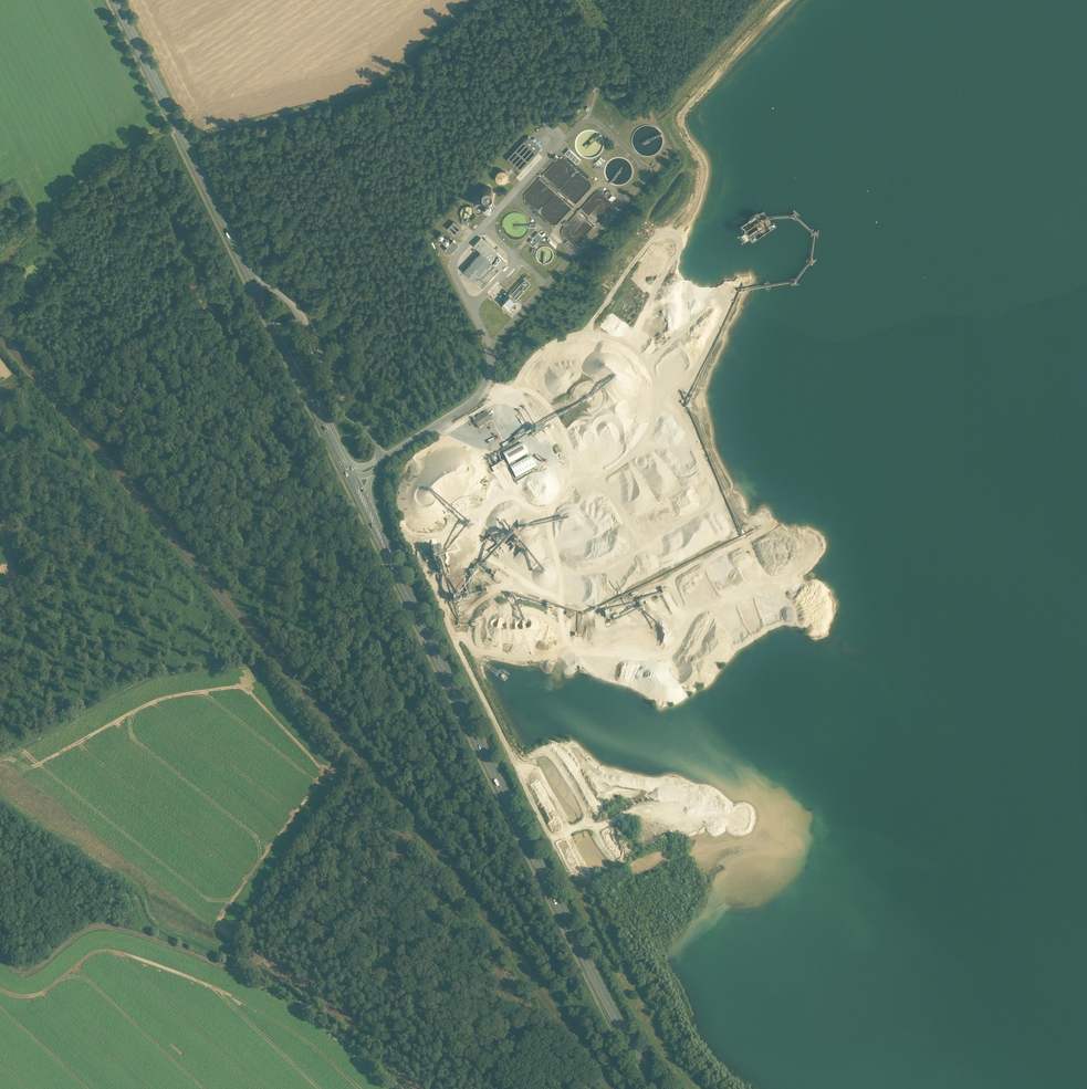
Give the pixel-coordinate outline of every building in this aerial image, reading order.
[(536,152),(543,145),(530,134),(524,141),(536,152)] [(577,164),(582,159),(570,147),(565,152),(577,164)] [(522,168),(534,153),(531,150),(524,159),(522,157),(520,159),(519,158),(515,162),(522,168)] [(500,168),(496,179),(506,184),(511,172),(500,168)] [(496,185),(490,188),(494,195),(500,192),(496,185)] [(609,190),(606,193),(611,199),(614,196),(609,190)] [(451,241),(462,227),(455,221),(444,234),(451,241)] [(538,231),(529,241),(534,245),(543,235),(538,231)] [(453,252),(461,244),(455,239),(448,247),(453,252)] [(504,258),(487,242),(480,250),(482,251),(464,270),(474,280),(486,267),(491,272),(504,258)] [(511,307),(518,299),(512,294),(505,302),(511,307)] [(487,412),(474,420),(479,428),(492,420),(487,412)] [(523,443),(503,454),(509,465),(529,454),(523,443)] [(530,457),(510,468),(516,478),(536,467),(530,457)] [(431,553),(424,555),(427,562),(433,560),(431,553)]
